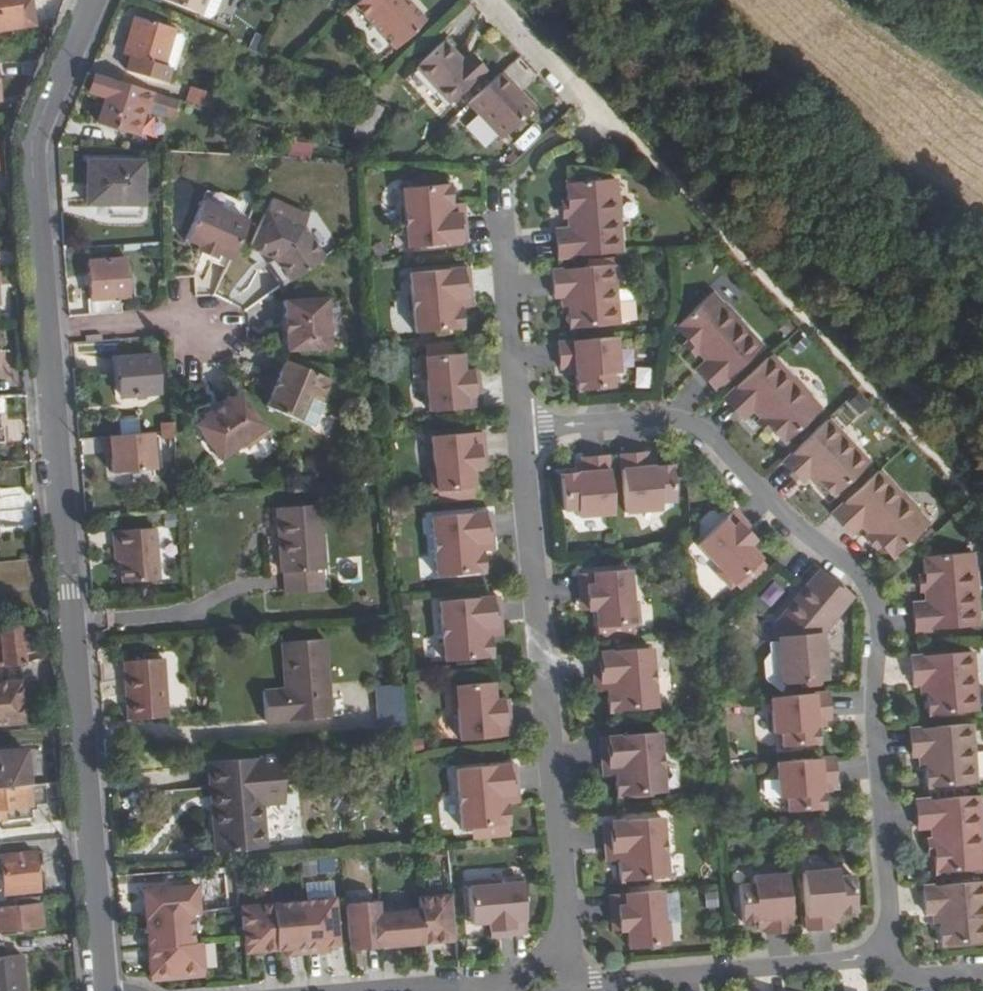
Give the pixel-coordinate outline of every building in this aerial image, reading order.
[(28,25),(39,24),(36,0),(24,2),(15,3),(14,0),(0,0),(0,30),(28,25)] [(198,15),(204,0),(162,0),(198,15)] [(198,15),(207,19),(214,15),(220,0),(204,0),(198,15)] [(343,14),(353,26),(362,44),(379,63),(422,21),(403,0),(358,0),(343,14)] [(132,15),(120,54),(128,57),(123,72),(168,86),(173,70),(166,68),(171,54),(176,35),(178,30),(132,15)] [(176,35),(171,54),(183,57),(187,43),(184,37),(176,35)] [(448,104),(485,69),(470,53),(462,60),(442,40),(414,67),(448,104)] [(128,57),(120,54),(116,69),(123,72),(128,57)] [(173,70),(178,72),(183,57),(171,54),(166,68),(173,70)] [(92,72),(87,71),(78,90),(86,92),(92,72)] [(535,108),(500,71),(466,103),(500,139),(535,108)] [(185,101),(155,92),(92,72),(86,92),(96,95),(103,97),(97,115),(95,121),(137,134),(145,110),(149,111),(203,126),(208,109),(185,101)] [(208,109),(211,110),(216,95),(189,87),(185,101),(208,109)] [(90,113),(97,115),(103,97),(96,95),(90,113)] [(358,124),(374,131),(384,108),(368,102),(358,124)] [(368,144),(374,131),(358,124),(352,137),(368,144)] [(142,207),(143,161),(86,161),(84,205),(142,207)] [(559,234),(561,260),(625,256),(621,220),(624,220),(621,197),(619,198),(617,182),(568,187),(570,206),(572,218),(573,232),(559,234)] [(459,217),(458,206),(453,207),(451,186),(403,191),(409,251),(468,245),(465,216),(459,217)] [(289,281),(324,257),(303,225),(308,212),(272,196),(249,247),(266,254),(267,252),(275,255),(274,257),(289,281)] [(231,259),(248,220),(201,200),(184,239),(199,245),(197,250),(214,257),(216,253),(231,259)] [(87,314),(121,312),(119,298),(128,297),(127,285),(125,269),(124,257),(86,260),(90,302),(86,303),(87,314)] [(585,263),(586,270),(611,267),(610,261),(585,263)] [(563,298),(564,312),(567,312),(568,331),(618,327),(615,295),(613,267),(551,273),(553,299),(560,298),(563,298)] [(133,268),(125,269),(127,285),(134,284),(133,268)] [(467,300),(472,299),(469,270),(411,275),(416,335),(463,331),(461,311),(468,310),(467,300)] [(626,294),(615,295),(618,327),(627,326),(635,320),(633,305),(626,294)] [(290,316),(291,333),(293,350),(332,346),(328,295),(288,299),(290,316)] [(691,344),(699,353),(709,364),(699,373),(717,391),(764,350),(740,324),(741,322),(725,306),(724,308),(713,295),(677,330),(691,344)] [(618,341),(561,345),(562,370),(568,370),(577,370),(577,377),(579,393),(615,390),(614,376),(621,376),(618,341)] [(695,356),(699,353),(691,344),(687,348),(695,356)] [(456,345),(426,347),(427,358),(457,356),(456,345)] [(156,393),(153,355),(116,358),(119,396),(156,393)] [(473,382),(472,373),(465,373),(463,356),(457,356),(427,358),(421,359),(422,380),(428,380),(431,413),(482,408),(480,382),(473,382)] [(773,358),(725,401),(742,421),(753,412),(762,423),(770,432),(783,448),(821,415),(810,403),(811,401),(797,385),(796,386),(773,358)] [(320,403),(330,379),(286,360),(266,407),(299,420),(309,399),(320,403)] [(245,445),(266,430),(240,393),(230,401),(228,397),(220,402),(220,408),(212,413),(206,412),(198,418),(201,421),(194,426),(218,458),(238,445),(245,445)] [(309,399),(299,420),(316,427),(324,405),(320,403),(309,399)] [(860,399),(850,408),(860,418),(869,409),(860,399)] [(835,420),(788,462),(806,483),(812,478),(814,475),(823,485),(825,483),(837,498),(874,463),(835,420)] [(159,423),(160,431),(174,430),(174,423),(159,423)] [(770,432),(762,423),(757,427),(765,436),(770,432)] [(160,431),(162,464),(175,463),(174,430),(160,431)] [(154,432),(106,437),(109,461),(112,461),(114,475),(157,470),(154,432)] [(480,460),(487,460),(484,433),(432,437),(436,471),(430,472),(432,492),(475,489),(473,470),(481,469),(480,460)] [(650,469),(649,461),(648,454),(622,457),(628,515),(664,512),(663,504),(677,503),(673,466),(657,468),(650,469)] [(615,515),(610,458),(583,460),(584,466),(585,474),(578,475),(561,477),(564,512),(579,511),(579,519),(615,515)] [(657,460),(649,461),(650,469),(657,468),(657,460)] [(163,489),(176,488),(175,463),(162,464),(163,489)] [(884,468),(838,513),(855,532),(866,522),(876,533),(884,542),(897,557),(934,523),(923,511),(925,509),(909,493),(908,494),(884,468)] [(814,475),(812,478),(820,487),(823,485),(814,475)] [(561,477),(556,477),(559,513),(564,512),(561,477)] [(25,505),(25,488),(0,489),(0,505),(25,505)] [(324,569),(320,504),(274,508),(278,572),(282,572),(282,593),(324,591),(322,570),(324,569)] [(752,532),(757,528),(738,508),(699,542),(723,567),(719,570),(734,586),(765,558),(752,543),(758,539),(752,532)] [(488,543),(494,542),(491,513),(432,518),(438,579),(485,574),(483,554),(489,554),(488,543)] [(122,547),(122,561),(124,581),(159,579),(156,528),(114,532),(114,547),(122,547)] [(763,535),(757,528),(752,532),(758,539),(763,535)] [(884,542),(876,533),(871,537),(879,546),(884,542)] [(115,561),(122,561),(122,547),(114,547),(115,561)] [(927,577),(927,589),(928,603),(914,604),(916,631),(981,627),(978,592),(980,592),(978,570),(976,570),(976,553),(925,558),(927,577)] [(821,634),(853,596),(820,569),(783,613),(785,634),(776,635),(777,641),(769,642),(774,689),(780,690),(783,684),(824,679),(821,634)] [(590,601),(590,610),(598,609),(600,628),(642,625),(640,603),(635,603),(632,570),(581,575),(583,601),(590,601)] [(496,627),(502,626),(499,597),(440,602),(445,662),(450,661),(488,658),(493,658),(491,637),(497,637),(496,627)] [(775,622),(776,635),(785,634),(783,613),(775,622)] [(0,627),(0,665),(22,663),(21,653),(29,651),(27,635),(19,636),(18,625),(0,627)] [(331,716),(324,637),(279,642),(283,687),(261,690),(263,722),(331,716)] [(603,682),(603,693),(609,692),(611,712),(659,709),(653,649),(594,653),(597,683),(603,682)] [(924,684),(924,697),(926,697),(927,716),(977,712),(974,653),(910,657),(912,685),(919,684),(924,684)] [(169,690),(178,690),(177,658),(168,658),(169,690)] [(488,658),(450,661),(451,671),(488,668),(488,658)] [(128,720),(167,717),(163,659),(124,662),(128,720)] [(18,681),(0,683),(0,723),(22,721),(18,681)] [(501,708),(500,699),(493,700),(491,682),(449,685),(451,706),(456,706),(459,739),(510,735),(508,708),(501,708)] [(374,686),(378,733),(407,731),(402,684),(374,686)] [(828,694),(770,699),(774,735),(782,734),(783,749),(818,746),(816,730),(816,722),(825,721),(831,721),(828,694)] [(825,729),(825,721),(816,722),(816,730),(825,729)] [(973,726),(909,731),(912,758),(919,757),(923,757),(923,770),(926,770),(927,790),(977,785),(973,726)] [(616,762),(617,775),(620,795),(671,791),(666,731),(604,736),(606,763),(613,763),(616,762)] [(26,785),(24,749),(0,751),(0,787),(26,785)] [(260,791),(282,790),(279,755),(206,761),(214,851),(265,848),(261,806),(260,791)] [(834,759),(776,764),(779,800),(786,799),(788,814),(823,811),(822,795),(821,787),(830,786),(836,785),(834,759)] [(511,793),(516,792),(514,763),(455,769),(461,828),(508,823),(506,804),(512,803),(511,793)] [(43,783),(26,785),(0,787),(0,820),(27,818),(26,806),(45,804),(43,783)] [(831,794),(830,786),(821,787),(822,795),(831,794)] [(284,805),(282,790),(260,791),(261,806),(284,805)] [(916,802),(918,828),(932,827),(933,842),(935,855),(936,875),(982,870),(982,831),(979,796),(916,802)] [(618,846),(619,860),(621,860),(624,879),(672,875),(669,816),(605,821),(608,846),(615,846),(618,846)] [(935,855),(933,842),(926,843),(928,855),(935,855)] [(2,893),(38,890),(34,851),(0,853),(0,878),(0,880),(2,893)] [(833,929),(833,922),(832,914),(840,913),(856,912),(853,876),(839,877),(838,870),(802,873),(806,930),(833,929)] [(766,934),(792,932),(787,874),(751,878),(752,885),(738,886),(741,922),(756,920),(765,920),(765,928),(766,934)] [(501,930),(502,937),(530,934),(524,883),(491,886),(490,881),(469,884),(473,925),(492,923),(493,931),(501,930)] [(923,889),(925,916),(932,916),(936,916),(937,928),(939,928),(941,947),(982,943),(982,883),(923,889)] [(196,885),(142,890),(145,919),(192,915),(199,914),(196,885)] [(662,890),(610,895),(613,923),(620,922),(621,930),(628,930),(630,949),(672,945),(670,924),(665,924),(662,890)] [(423,944),(456,942),(452,895),(419,898),(420,910),(423,944)] [(40,926),(38,896),(3,900),(0,900),(0,930),(40,926)] [(338,945),(334,899),(303,901),(307,948),(328,946),(338,945)] [(286,950),(307,948),(303,901),(272,904),(276,951),(286,950)] [(350,951),(382,948),(379,913),(378,902),(346,905),(350,951)] [(245,953),(276,951),(272,904),(240,907),(245,953)] [(423,944),(420,910),(379,913),(382,948),(423,944)] [(832,914),(833,922),(841,921),(840,913),(832,914)] [(194,944),(192,915),(145,919),(147,948),(194,944)] [(757,929),(765,928),(765,920),(756,920),(757,929)] [(202,943),(194,944),(147,948),(150,976),(204,971),(202,943)] [(329,953),(328,946),(307,948),(286,950),(286,957),(329,953)] [(21,956),(4,957),(0,958),(0,990),(24,990),(21,956)] [(204,971),(150,976),(150,983),(205,978),(204,971)]
